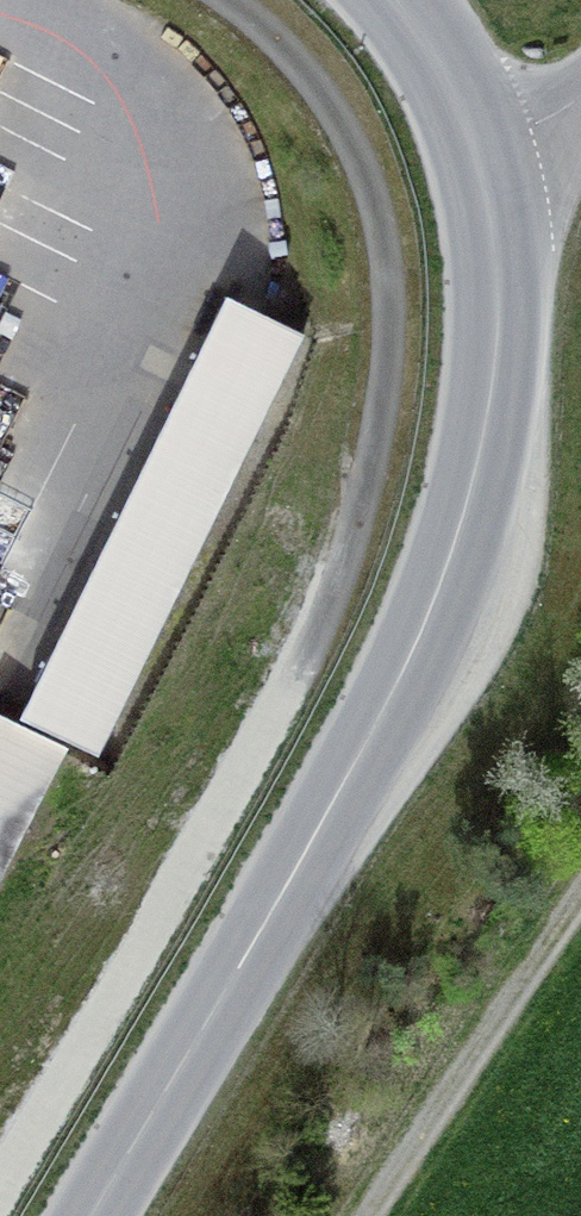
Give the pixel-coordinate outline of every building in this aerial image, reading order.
[(16,723),(64,746),(97,762),(304,336),(223,297),(16,723)] [(64,746),(16,723),(0,715),(0,878),(64,746)]
